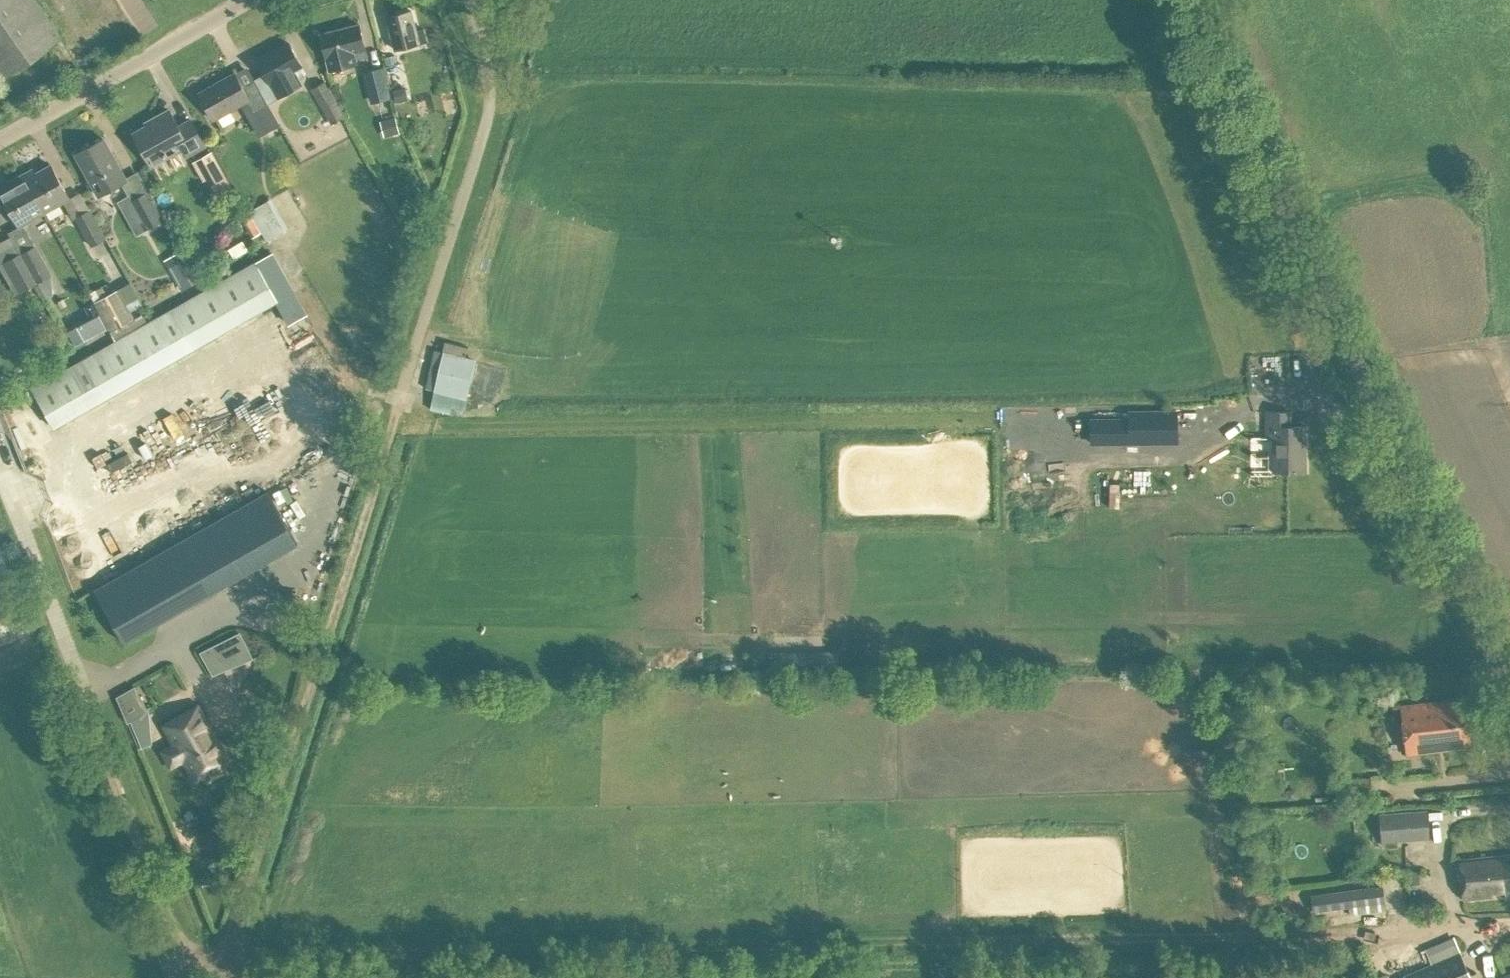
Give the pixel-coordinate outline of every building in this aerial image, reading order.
[(61,37),(37,0),(0,0),(0,66),(5,73),(61,37)] [(417,31),(412,10),(386,17),(395,49),(428,41),(425,29),(417,31)] [(358,64),(356,58),(367,55),(360,24),(320,34),(330,71),(358,64)] [(306,73),(289,43),(258,60),(278,97),(301,84),(298,78),(306,73)] [(395,55),(385,58),(386,65),(397,62),(395,55)] [(363,72),(371,104),(391,98),(383,67),(363,72)] [(248,100),(253,111),(266,133),(280,125),(256,81),(243,88),(235,73),(199,94),(213,119),(248,100)] [(312,89),(324,110),(337,102),(325,82),(312,89)] [(179,127),(170,110),(156,118),(157,120),(134,133),(152,165),(188,145),(192,153),(205,146),(191,120),(179,127)] [(384,120),(389,135),(398,132),(394,117),(384,120)] [(99,196),(127,180),(104,138),(76,154),(99,196)] [(212,151),(192,163),(203,181),(207,179),(214,192),(209,194),(213,200),(233,188),(212,151)] [(438,164),(424,170),(429,180),(439,175),(438,164)] [(24,174),(45,212),(70,198),(51,165),(36,173),(33,169),(24,174)] [(19,226),(45,212),(24,174),(14,180),(16,184),(1,193),(19,226)] [(139,234),(148,229),(162,221),(146,193),(132,201),(129,195),(120,200),(139,234)] [(272,198),(249,212),(267,242),(290,228),(272,198)] [(92,245),(106,238),(90,209),(76,217),(92,245)] [(21,254),(37,282),(51,275),(35,246),(21,254)] [(179,283),(190,279),(180,253),(170,257),(179,283)] [(4,264),(20,292),(37,282),(21,254),(4,264)] [(36,396),(54,427),(193,348),(277,299),(256,262),(32,388),(36,396)] [(115,283),(91,297),(115,340),(148,321),(143,313),(135,318),(115,283)] [(97,310),(66,327),(77,346),(107,329),(97,310)] [(432,361),(425,388),(434,390),(430,410),(450,415),(453,399),(466,403),(476,359),(443,351),(441,363),(432,361)] [(32,388),(1,406),(5,412),(28,399),(29,400),(36,396),(32,388)] [(1151,415),(1119,415),(1120,432),(1184,431),(1183,405),(1151,406),(1151,415)] [(1289,412),(1265,412),(1265,437),(1272,437),(1272,471),(1305,471),(1305,426),(1289,426),(1289,412)] [(131,451),(110,458),(113,466),(134,459),(131,451)] [(269,491),(96,590),(126,643),(300,544),(269,491)] [(138,682),(117,692),(130,718),(151,707),(138,682)] [(1400,706),(1406,754),(1465,747),(1464,740),(1472,740),(1468,705),(1459,706),(1459,699),(1401,706),(1400,706)] [(176,745),(164,752),(172,766),(184,759),(186,762),(197,782),(205,777),(209,784),(226,774),(223,767),(231,763),(199,704),(164,723),(175,742),(176,745)] [(1427,810),(1379,813),(1381,842),(1429,839),(1427,810)] [(1463,900),(1492,897),(1492,892),(1504,891),(1505,899),(1509,898),(1509,854),(1459,860),(1463,900)] [(1338,908),(1348,907),(1348,910),(1349,916),(1386,911),(1386,909),(1383,885),(1346,890),(1310,894),(1313,911),(1313,912),(1318,911),(1338,908)] [(1404,977),(1471,977),(1453,937),(1424,949),(1431,964),(1403,976),(1404,977)]
